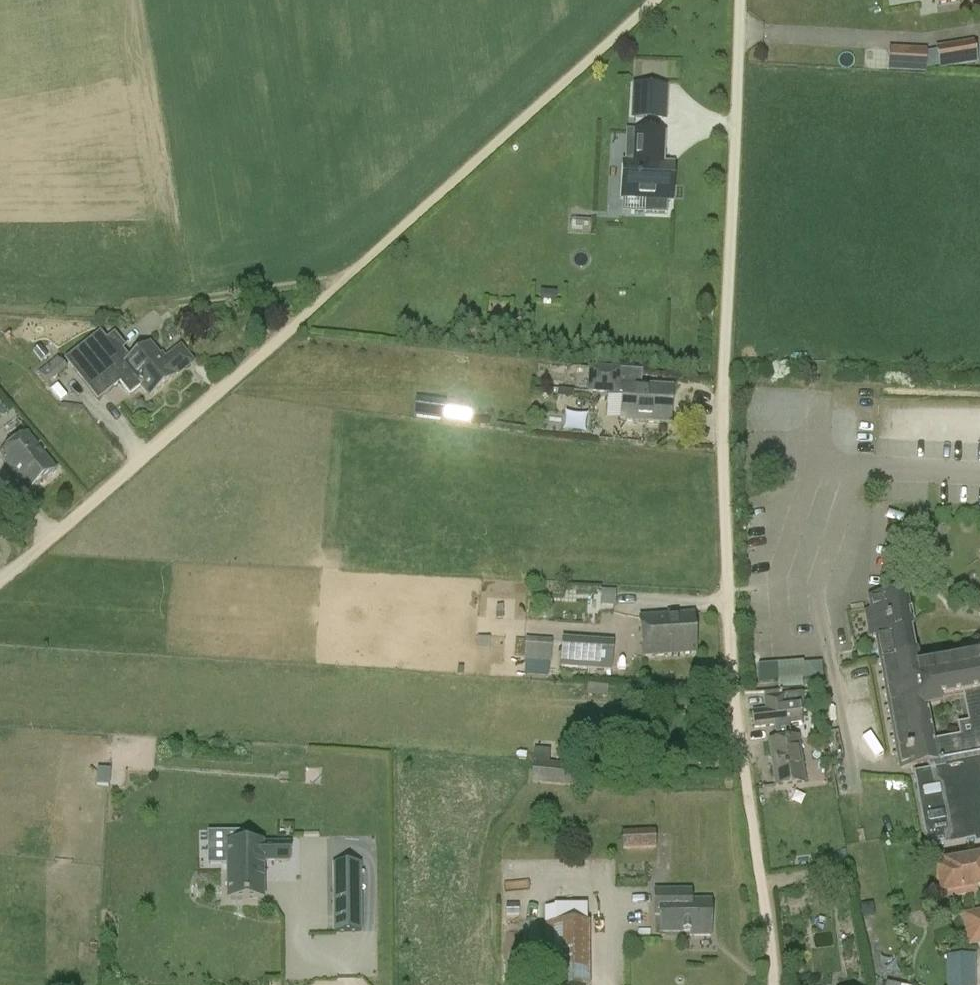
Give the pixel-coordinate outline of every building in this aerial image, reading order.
[(937,49),(941,70),(976,64),(973,44),(937,49)] [(907,51),(906,72),(924,73),(924,70),(925,54),(925,51),(907,51)] [(643,120),(664,121),(665,85),(644,84),(643,120)] [(644,200),(644,214),(666,215),(666,201),(670,202),(672,166),(662,165),(663,135),(635,134),(633,164),(624,163),(622,199),(644,200)] [(105,365),(125,348),(113,334),(105,340),(98,333),(87,343),(105,365)] [(163,361),(150,344),(122,366),(148,399),(192,364),(179,348),(163,361)] [(40,345),(32,351),(41,362),(49,355),(40,345)] [(672,388),(641,386),(642,372),(620,371),(620,368),(588,367),(586,393),(621,396),(619,422),(669,425),(672,388)] [(443,402),(418,398),(416,418),(440,421),(443,402)] [(27,435),(0,455),(0,458),(27,494),(56,472),(27,435)] [(963,650),(964,658),(919,666),(911,623),(916,622),(915,619),(915,615),(914,612),(913,607),(909,608),(906,592),(888,595),(874,597),(875,605),(876,610),(870,611),(874,633),(880,632),(885,658),(879,659),(899,771),(928,765),(929,773),(914,775),(927,847),(941,845),(942,848),(973,843),(973,846),(979,845),(979,647),(963,650)] [(696,654),(693,615),(639,619),(641,658),(696,654)] [(523,661),(550,663),(551,641),(525,639),(523,661)] [(611,672),(613,643),(562,639),(559,668),(611,672)] [(776,665),(777,690),(784,690),(802,689),(801,680),(820,679),(819,665),(803,666),(803,663),(776,665)] [(774,727),(776,742),(768,743),(771,763),(774,788),(803,784),(797,739),(791,740),(789,726),(801,724),(800,708),(804,707),(802,693),(784,695),(763,698),(764,709),(751,712),(753,730),(774,727)] [(533,763),(531,784),(576,788),(577,767),(533,763)] [(621,852),(656,851),(655,830),(648,831),(648,824),(635,824),(635,832),(621,832),(621,852)] [(225,843),(226,902),(264,901),(264,863),(290,863),(290,843),(225,843)] [(944,865),(930,867),(936,902),(970,896),(977,894),(976,888),(979,887),(979,858),(976,859),(944,865)] [(360,864),(331,865),(332,932),(361,932),(360,864)] [(710,901),(690,902),(690,891),(654,891),(654,917),(658,917),(659,934),(690,934),(690,937),(711,937),(710,901)] [(544,906),(544,924),(589,923),(589,906),(544,906)] [(968,948),(974,947),(979,946),(979,911),(973,913),(962,915),(968,948)] [(544,984),(589,984),(589,923),(544,924),(544,984)] [(974,956),(946,957),(947,984),(976,984),(974,956)]
